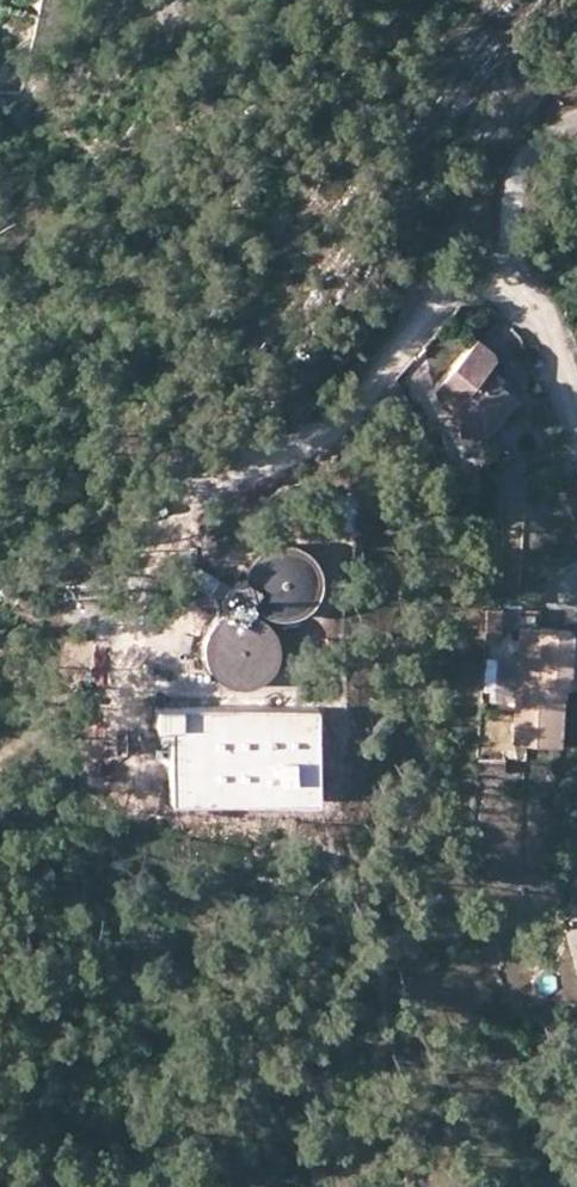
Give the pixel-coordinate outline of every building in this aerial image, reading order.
[(516,399),(509,384),(488,368),(497,355),(495,345),(478,334),(440,388),(448,403),(467,416),(487,431),(496,428),(516,399)] [(487,431),(467,416),(468,437),(487,431)] [(257,601),(264,607),(271,611),(281,613),(288,613),(297,610),(306,606),(314,598),(318,591),(321,582),(321,570),(319,562),(315,554),(310,548),(303,543),(295,539),(286,538),(276,538),(267,542),(259,547),(253,554),(249,563),(247,569),(247,573),(230,579),(221,573),(213,587),(223,592),(223,611),(220,613),(214,618),(209,625),(207,631),(206,639),(206,649),(208,656),(212,664),(219,672),(230,677),(240,679),(250,679),(259,675),(268,669),(274,663),(278,654),(280,645),(280,635),(277,627),(272,619),(267,613),(261,609),(255,607),(249,606),(254,598),(257,601)] [(498,607),(484,605),(482,639),(496,640),(498,607)] [(569,629),(518,626),(516,663),(514,711),(512,740),(556,742),(560,684),(567,685),(569,629)] [(576,685),(576,629),(569,629),(567,685),(576,685)] [(514,711),(516,663),(498,663),(495,710),(514,711)] [(317,810),(318,709),(156,708),(156,736),(176,736),(176,809),(317,810)]
